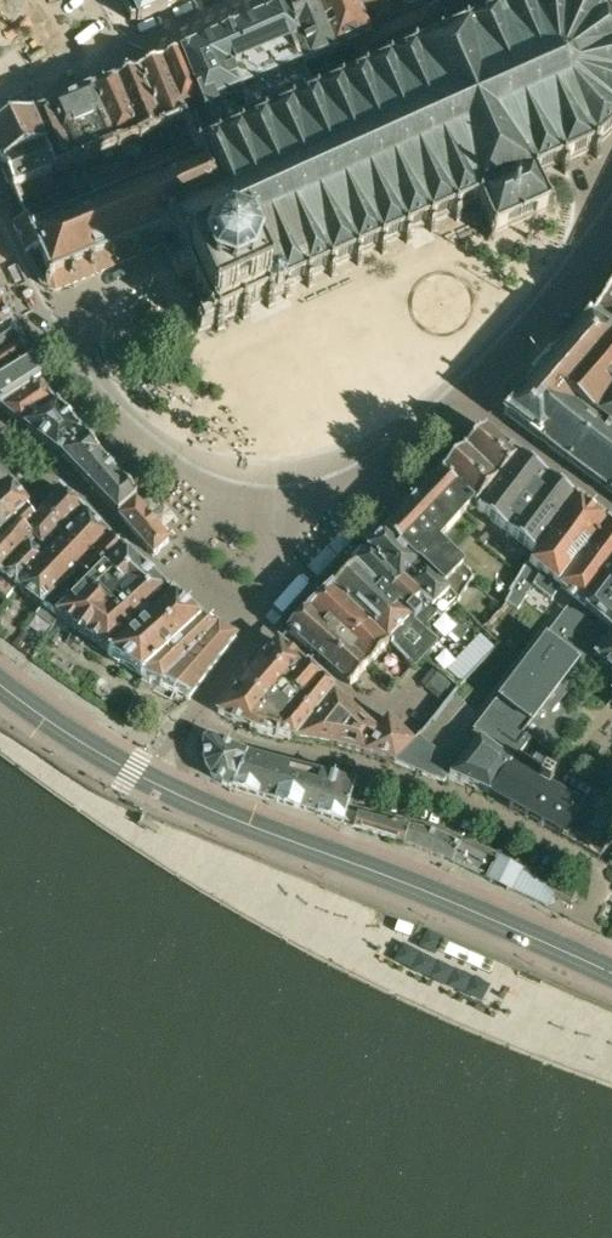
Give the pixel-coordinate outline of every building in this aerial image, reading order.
[(494,242),(498,233),(547,210),(556,214),(558,208),(550,204),(547,199),(550,192),(546,183),(539,182),(537,176),(562,164),(566,175),(569,174),(572,172),(567,162),(591,149),(597,158),(602,154),(596,146),(611,132),(611,25),(606,18),(611,10),(611,8),(608,6),(603,14),(573,1),(573,0),(499,0),(490,4),(488,9),(481,12),(472,16),(476,24),(393,64),(389,58),(383,61),(386,67),(365,76),(362,68),(357,70),(361,78),(343,86),(340,78),(334,81),(337,89),(319,97),(315,89),(309,92),(313,100),(294,108),(290,100),(284,103),(288,111),(268,120),(264,112),(258,114),(262,123),(245,130),(241,122),(235,125),(239,133),(222,141),(218,132),(212,135),(213,138),(196,146),(201,160),(32,230),(30,228),(29,228),(25,220),(13,225),(23,250),(32,268),(35,273),(43,284),(68,271),(71,278),(78,274),(74,269),(88,262),(91,268),(98,264),(95,258),(108,251),(112,257),(115,256),(121,253),(118,247),(129,241),(133,248),(137,246),(141,243),(138,237),(155,228),(159,237),(165,234),(174,231),(180,245),(187,260),(169,268),(171,271),(175,281),(176,281),(191,275),(242,253),(264,302),(265,301),(269,309),(276,306),(274,301),(285,296),(286,299),(292,297),(288,288),(305,281),(309,289),(315,286),(311,278),(328,270),(332,278),(338,276),(334,268),(354,258),(358,267),(364,264),(360,256),(379,247),(383,255),(389,253),(385,244),(403,236),(407,244),(413,242),(409,233),(427,225),(431,233),(437,231),(433,223),(453,213),(457,222),(463,219),(459,211),(479,202),(484,214),(492,231),(488,240),(494,242)] [(131,22),(137,21),(138,22),(180,3),(180,2),(183,0),(122,0),(131,22)] [(286,9),(309,63),(309,64),(334,53),(313,0),(307,0),(286,9)] [(334,53),(352,45),(353,47),(372,38),(356,0),(313,0),(334,53)] [(404,8),(401,8),(407,23),(372,38),(353,47),(362,68),(365,76),(386,67),(383,61),(389,58),(393,64),(476,24),(472,16),(467,1),(468,0),(467,0),(400,0),(404,8)] [(372,38),(407,23),(401,8),(390,13),(386,3),(384,0),(356,0),(372,38)] [(386,3),(390,13),(401,8),(404,8),(400,0),(384,0),(386,3)] [(303,65),(309,63),(286,9),(179,54),(199,102),(205,115),(218,109),(216,103),(239,93),(247,114),(312,86),(303,65)] [(182,108),(199,102),(179,54),(161,62),(182,108)] [(187,120),(182,108),(161,62),(138,72),(161,130),(187,120)] [(135,130),(138,139),(161,130),(138,72),(119,80),(115,82),(135,130)] [(111,140),(135,130),(115,82),(91,92),(111,140)] [(115,147),(111,140),(91,92),(48,109),(72,164),(115,147)] [(55,171),(72,164),(48,109),(31,116),(55,171)] [(17,201),(60,184),(55,171),(31,116),(2,128),(0,124),(0,161),(17,201)] [(168,241),(165,234),(159,237),(155,228),(138,237),(141,243),(137,246),(140,254),(163,244),(168,241)] [(119,264),(140,254),(137,246),(133,248),(129,241),(118,247),(121,253),(115,256),(119,264)] [(94,275),(119,264),(115,256),(112,257),(108,251),(95,258),(98,264),(91,268),(94,275)] [(248,310),(264,302),(242,253),(191,275),(208,314),(194,320),(192,321),(198,334),(200,333),(215,326),(218,332),(226,329),(222,321),(240,313),(243,321),(251,317),(248,310)] [(58,290),(94,275),(91,268),(88,262),(74,269),(78,274),(71,278),(68,271),(43,284),(45,286),(58,290)] [(556,352),(534,377),(535,378),(530,384),(504,415),(549,447),(559,454),(559,455),(570,463),(611,494),(611,290),(608,296),(600,307),(594,315),(591,321),(587,318),(562,347),(557,353),(556,352)] [(12,325),(4,307),(0,310),(0,332),(12,325)] [(20,342),(16,333),(12,325),(0,332),(0,355),(20,342)] [(29,358),(20,342),(0,355),(0,377),(29,358)] [(43,388),(29,358),(0,377),(0,408),(43,388)] [(24,429),(57,408),(56,408),(43,388),(0,408),(0,409),(2,411),(24,429)] [(24,429),(31,434),(62,457),(85,440),(80,435),(81,434),(57,408),(24,429)] [(485,430),(441,474),(475,502),(520,457),(510,450),(485,430)] [(86,439),(85,440),(62,457),(120,517),(136,501),(137,500),(115,473),(115,471),(110,466),(109,465),(108,466),(86,439)] [(536,556),(530,565),(533,568),(538,561),(578,501),(520,457),(475,502),(473,507),(536,556)] [(14,488),(12,485),(0,466),(0,497),(14,488)] [(441,474),(390,526),(383,534),(450,594),(459,603),(473,579),(464,569),(465,568),(440,543),(473,507),(475,502),(441,474)] [(29,507),(14,488),(0,497),(0,539),(29,507)] [(60,489),(37,519),(26,533),(37,543),(40,547),(47,552),(85,511),(60,489)] [(148,547),(148,549),(154,556),(161,549),(169,542),(136,501),(120,517),(139,538),(148,547)] [(607,523),(578,501),(538,561),(533,568),(530,565),(527,563),(514,586),(513,586),(509,593),(511,594),(505,605),(507,606),(508,604),(519,611),(534,586),(552,602),(560,591),(560,590),(565,583),(610,525),(607,523)] [(0,539),(0,573),(4,577),(37,543),(26,533),(37,519),(29,507),(0,539)] [(20,589),(45,561),(44,560),(54,549),(87,514),(85,511),(47,552),(40,547),(37,543),(4,577),(0,582),(0,592),(11,600),(20,589)] [(20,589),(42,607),(84,564),(110,538),(87,514),(54,549),(44,560),(45,561),(20,589)] [(573,601),(582,609),(611,570),(611,526),(610,525),(565,583),(560,590),(560,591),(573,601)] [(434,609),(450,594),(383,534),(369,547),(365,552),(431,607),(434,609)] [(125,552),(110,538),(84,564),(96,578),(125,552)] [(108,654),(140,626),(172,598),(141,567),(125,552),(96,578),(56,616),(59,619),(56,624),(68,633),(72,628),(108,654)] [(420,617),(431,607),(365,552),(354,564),(329,589),(388,645),(403,629),(422,644),(435,630),(420,617)] [(52,621),(56,624),(59,619),(56,616),(96,578),(84,564),(42,607),(44,608),(37,617),(48,626),(52,621)] [(582,609),(611,637),(611,570),(582,609)] [(341,680),(350,687),(368,667),(388,645),(329,589),(286,631),(341,680)] [(172,598),(140,626),(108,654),(143,677),(202,625),(172,598)] [(501,781),(519,757),(532,740),(561,701),(595,660),(611,639),(611,637),(582,609),(573,601),(497,701),(472,735),(459,751),(466,756),(457,769),(456,768),(448,778),(488,798),(501,781)] [(215,628),(202,625),(143,677),(163,687),(217,630),(215,628)] [(163,687),(190,700),(191,701),(237,642),(217,630),(163,687)] [(595,660),(611,673),(611,639),(595,660)] [(280,711),(287,710),(317,677),(307,668),(277,643),(246,680),(217,714),(238,722),(252,729),(250,732),(253,734),(254,732),(256,728),(280,711)] [(425,688),(445,703),(459,685),(440,670),(425,688)] [(280,711),(256,728),(254,732),(294,742),(294,741),(295,741),(332,691),(317,677),(287,710),(280,711)] [(378,731),(332,691),(295,741),(334,746),(360,753),(397,765),(414,744),(388,719),(378,731)] [(397,765),(444,783),(448,778),(456,768),(420,737),(414,744),(397,765)] [(228,787),(235,789),(244,753),(210,738),(204,741),(204,751),(205,761),(206,765),(208,769),(210,774),(212,777),(218,782),(228,787)] [(350,806),(357,783),(295,766),(244,753),(235,789),(254,795),(272,800),(272,801),(295,808),(295,807),(313,813),(312,814),(346,824),(350,806)] [(488,798),(561,837),(584,806),(550,786),(554,779),(519,757),(501,781),(488,798)] [(611,842),(611,800),(594,790),(585,806),(584,806),(561,837),(600,858),(611,842)] [(413,822),(350,806),(346,824),(404,844),(413,822)] [(436,827),(413,822),(404,844),(453,862),(471,871),(489,880),(488,881),(511,893),(512,891),(547,908),(551,901),(554,895),(572,904),(577,893),(517,862),(515,865),(476,845),(446,831),(436,827)]
